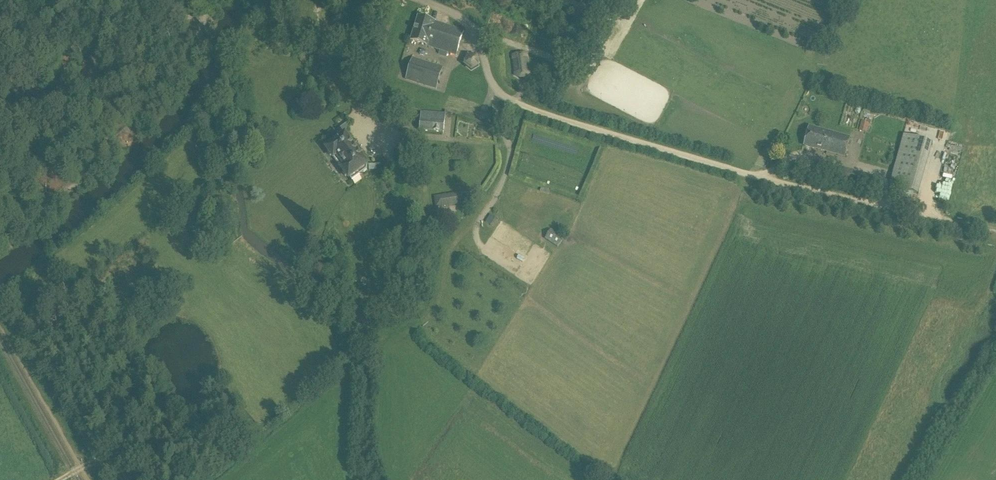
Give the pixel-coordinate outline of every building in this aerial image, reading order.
[(464,31),(417,16),(410,41),(457,56),(464,31)] [(526,53),(512,55),(514,75),(520,78),(525,77),(529,73),(526,53)] [(466,57),(464,65),(471,69),(478,65),(473,57),(466,57)] [(413,59),(406,80),(436,89),(443,68),(413,59)] [(421,112),(420,131),(444,133),(445,114),(421,112)] [(862,123),(860,131),(867,133),(869,125),(862,123)] [(810,126),(804,146),(844,157),(850,137),(810,126)] [(335,131),(340,139),(327,148),(327,152),(328,152),(330,156),(334,159),(338,155),(345,167),(342,169),(343,171),(343,173),(346,177),(350,179),(351,181),(352,180),(354,183),(369,172),(367,165),(359,153),(360,153),(354,145),(354,146),(345,134),(347,131),(340,128),(335,131)] [(903,135),(889,186),(918,194),(932,143),(903,135)] [(437,196),(438,207),(464,204),(462,193),(437,196)] [(490,214),(485,222),(490,225),(494,217),(490,214)] [(551,230),(546,238),(558,246),(564,238),(551,230)]
